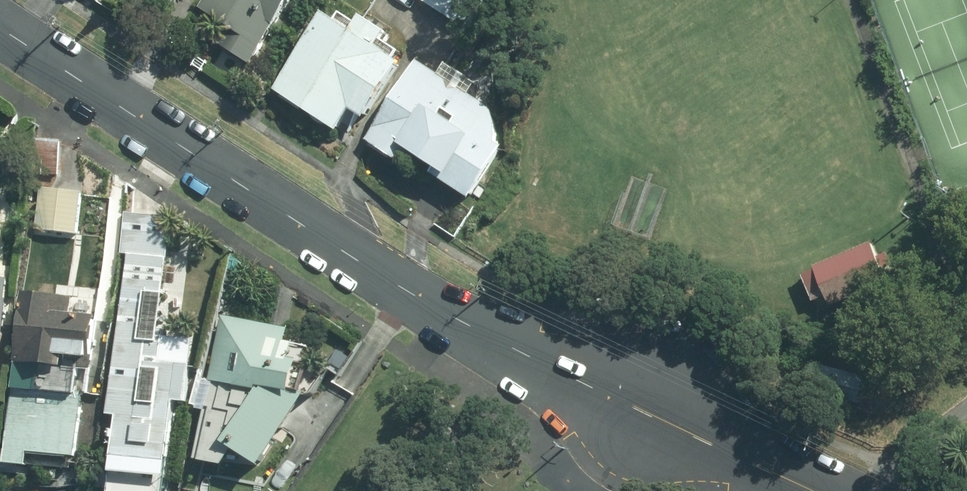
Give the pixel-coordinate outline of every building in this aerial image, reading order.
[(255,64),(299,0),(212,0),(205,9),(230,26),(220,41),(255,64)] [(471,29),(490,0),(427,0),(471,29)] [(333,16),(281,91),(343,133),(358,111),(371,119),(407,66),(384,50),(393,37),(368,19),(358,34),(333,16)] [(424,64),(374,141),(377,143),(375,147),(394,160),(396,156),(411,165),(420,152),(444,168),(440,174),(477,199),(508,151),(501,146),(501,127),(496,114),(487,104),(474,96),(480,85),(451,66),(444,76),(424,64)] [(65,142),(42,140),(39,171),(62,173),(65,142)] [(85,194),(44,189),(39,230),(80,234),(85,194)] [(171,215),(130,212),(126,251),(130,252),(116,417),(125,418),(121,467),(176,471),(181,403),(194,404),(197,368),(165,365),(166,345),(163,345),(167,295),(164,295),(171,215)] [(877,245),(819,268),(821,272),(810,276),(820,302),(832,297),(836,306),(892,283),(877,245)] [(4,380),(13,280),(0,279),(0,380),(4,380)] [(78,302),(30,297),(14,468),(36,470),(38,455),(85,460),(91,397),(85,396),(87,371),(99,372),(104,320),(76,317),(78,302)] [(266,467),(311,398),(302,392),(307,364),(294,363),(298,346),(288,344),(290,331),(228,318),(200,461),(230,466),(238,449),(266,467)] [(862,402),(863,377),(835,376),(824,376),(823,400),(834,400),(862,402)]
